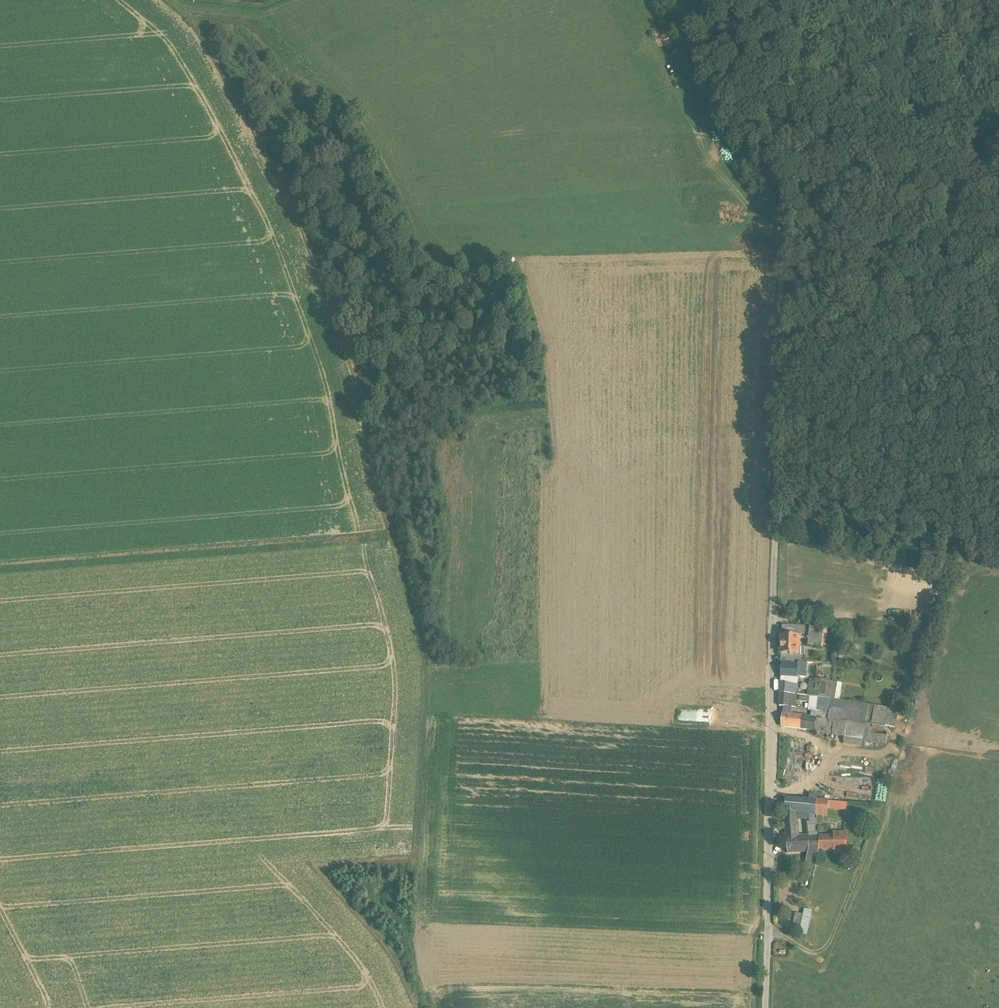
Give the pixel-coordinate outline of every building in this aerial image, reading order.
[(810,629),(783,627),(782,637),(799,638),(809,640),(810,631),(810,629)] [(823,638),(824,633),(813,632),(810,631),(809,640),(814,641),(814,647),(822,648),(823,638)] [(799,638),(782,637),(782,655),(798,656),(799,638)] [(798,665),(781,663),(781,677),(797,678),(798,665)] [(816,681),(815,683),(810,683),(809,697),(811,697),(818,698),(826,699),(828,683),(816,681)] [(828,683),(826,699),(830,700),(834,700),(836,684),(828,683)] [(798,685),(781,684),(781,694),(798,696),(798,685)] [(798,696),(781,694),(780,707),(796,708),(797,701),(798,696)] [(818,698),(811,697),(810,703),(809,711),(817,712),(818,698)] [(826,699),(818,698),(817,712),(824,712),(825,706),(829,706),(830,700),(826,699)] [(817,719),(815,731),(844,736),(843,744),(877,749),(878,742),(885,743),(886,736),(870,733),(872,725),(895,729),(898,710),(834,700),(830,700),(829,706),(825,706),(824,712),(828,713),(827,721),(817,719)] [(795,716),(783,714),(781,727),(801,729),(802,717),(797,716),(797,714),(795,714),(795,716)] [(817,719),(802,717),(801,729),(815,731),(817,719)] [(817,801),(786,798),(785,813),(816,815),(817,801)] [(838,803),(817,801),(816,815),(837,817),(838,803)] [(846,804),(838,803),(837,817),(846,818),(846,804)] [(810,838),(798,838),(797,823),(786,823),(788,853),(810,853),(812,853),(811,852),(819,852),(819,838),(810,838)] [(817,824),(807,823),(810,838),(816,838),(816,835),(819,836),(817,824)] [(846,834),(836,834),(837,837),(834,837),(834,852),(835,855),(846,854),(846,834)] [(834,837),(819,838),(819,852),(834,852),(834,837)] [(811,852),(812,853),(810,853),(807,865),(808,865),(808,866),(809,867),(809,866),(816,867),(819,852),(811,852)] [(798,914),(794,932),(800,933),(804,916),(798,914)]
